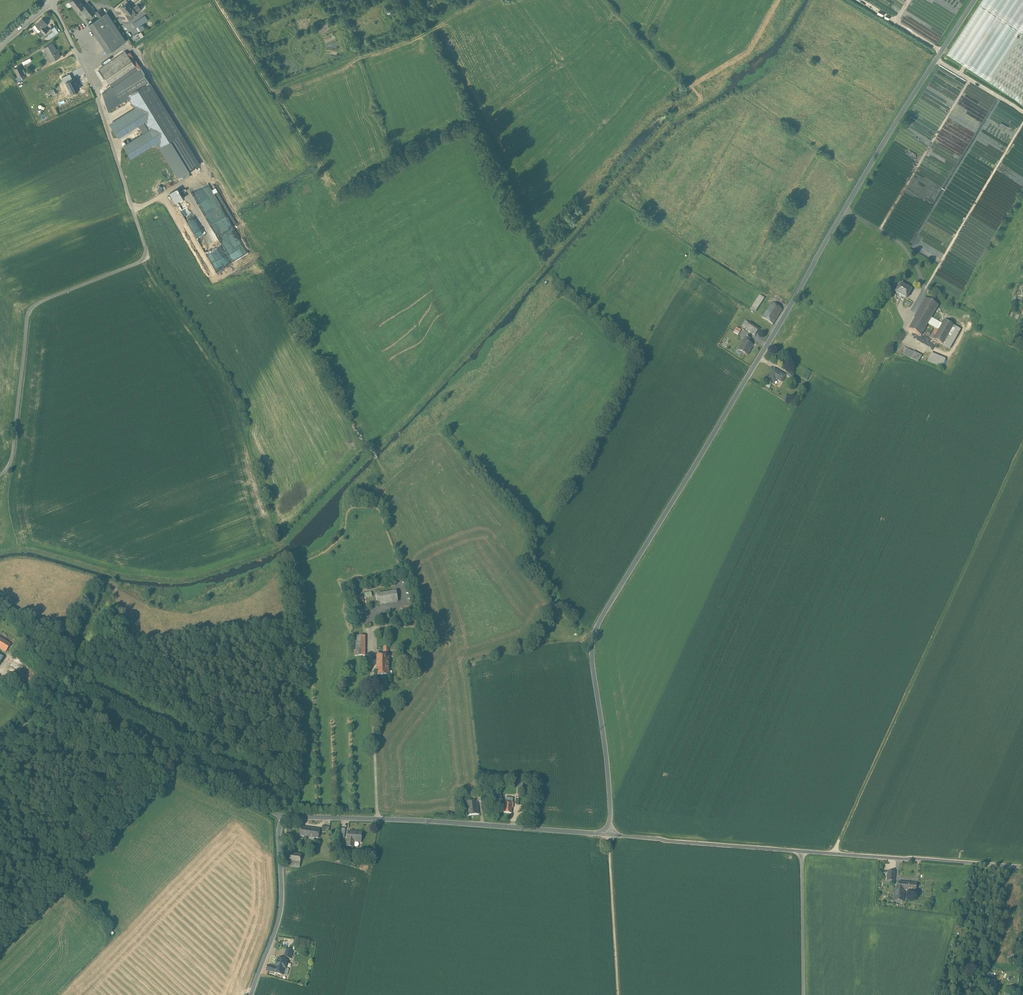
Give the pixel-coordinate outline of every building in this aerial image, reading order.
[(80,0),(71,0),(69,1),(77,12),(79,11),(82,15),(85,13),(88,18),(95,12),(87,2),(84,5),(80,0)] [(947,54),(990,83),(1022,33),(1022,0),(983,0),(947,54)] [(125,14),(132,8),(128,2),(120,8),(125,14)] [(132,8),(125,14),(129,20),(137,14),(136,13),(141,9),(144,6),(140,2),(132,8)] [(120,39),(103,14),(99,17),(88,24),(105,49),(120,39)] [(144,15),(132,24),(135,28),(139,25),(139,24),(147,18),(144,15)] [(42,18),(35,24),(41,30),(44,34),(48,31),(44,27),(47,24),(42,18)] [(141,38),(137,33),(132,36),(135,42),(141,38)] [(990,83),(1022,104),(1022,33),(990,83)] [(52,43),(43,47),(48,56),(50,55),(52,60),(60,56),(58,52),(57,52),(52,43)] [(125,51),(109,62),(107,60),(98,67),(111,85),(112,87),(138,69),(127,53),(125,51)] [(181,134),(137,62),(137,63),(129,51),(127,53),(138,69),(112,87),(121,100),(122,99),(131,112),(111,124),(119,137),(139,125),(144,132),(124,145),(132,158),(154,144),(155,146),(158,144),(160,147),(181,134)] [(14,69),(18,77),(20,76),(24,74),(20,66),(14,69)] [(70,73),(61,77),(64,83),(65,82),(70,93),(80,88),(75,77),(72,78),(70,73)] [(102,92),(107,109),(121,100),(112,87),(111,85),(102,92)] [(178,187),(170,192),(175,202),(184,197),(178,187)] [(230,220),(236,221),(216,188),(213,189),(213,196),(211,197),(208,197),(206,198),(206,200),(203,196),(206,196),(209,194),(209,189),(208,190),(208,192),(205,192),(204,189),(198,192),(198,194),(205,205),(209,205),(208,208),(213,208),(215,211),(215,215),(219,215),(223,212),(226,216),(228,216),(230,220)] [(911,290),(900,284),(895,293),(899,295),(898,296),(902,297),(902,296),(906,299),(911,290)] [(760,295),(750,310),(755,313),(765,298),(760,295)] [(921,304),(914,317),(915,318),(909,329),(921,336),(928,324),(936,328),(930,338),(933,340),(944,321),(933,314),(938,306),(928,300),(925,306),(921,304)] [(782,310),(772,303),(762,318),(773,324),(782,310)] [(944,321),(933,340),(943,345),(954,326),(944,321)] [(749,322),(745,328),(745,329),(755,335),(759,329),(749,322)] [(954,326),(943,345),(950,349),(961,330),(954,326)] [(746,336),(743,342),(739,349),(742,351),(742,352),(747,355),(753,345),(748,342),(750,338),(746,336)] [(914,352),(908,349),(905,355),(910,358),(914,352)] [(922,356),(914,352),(910,358),(910,359),(918,363),(922,356)] [(945,359),(930,353),(927,362),(942,368),(945,359)] [(785,376),(774,369),(768,380),(772,383),(775,379),(781,383),(785,376)] [(378,604),(398,601),(397,590),(376,593),(378,604)] [(365,656),(365,636),(354,636),(354,656),(365,656)] [(6,651),(10,643),(0,637),(0,648),(6,651)] [(385,656),(377,656),(377,676),(389,676),(389,662),(389,656),(385,656)] [(477,800),(466,801),(468,815),(479,814),(477,800)] [(513,802),(505,802),(504,812),(511,812),(512,806),(513,806),(513,802)] [(310,827),(301,826),(300,835),(304,836),(302,849),(307,849),(309,836),(310,827)] [(319,828),(310,827),(309,836),(318,837),(319,828)] [(362,832),(348,830),(347,840),(348,841),(347,846),(354,846),(354,841),(361,842),(362,832)] [(301,854),(289,852),(288,860),(300,862),(301,854)] [(917,882),(899,880),(898,886),(899,886),(898,888),(904,889),(916,890),(917,882)] [(904,889),(898,888),(899,886),(898,886),(897,886),(896,888),(895,899),(896,900),(899,900),(900,899),(903,900),(904,889)] [(287,960),(278,957),(275,967),(268,965),(267,970),(283,974),(287,960)]
